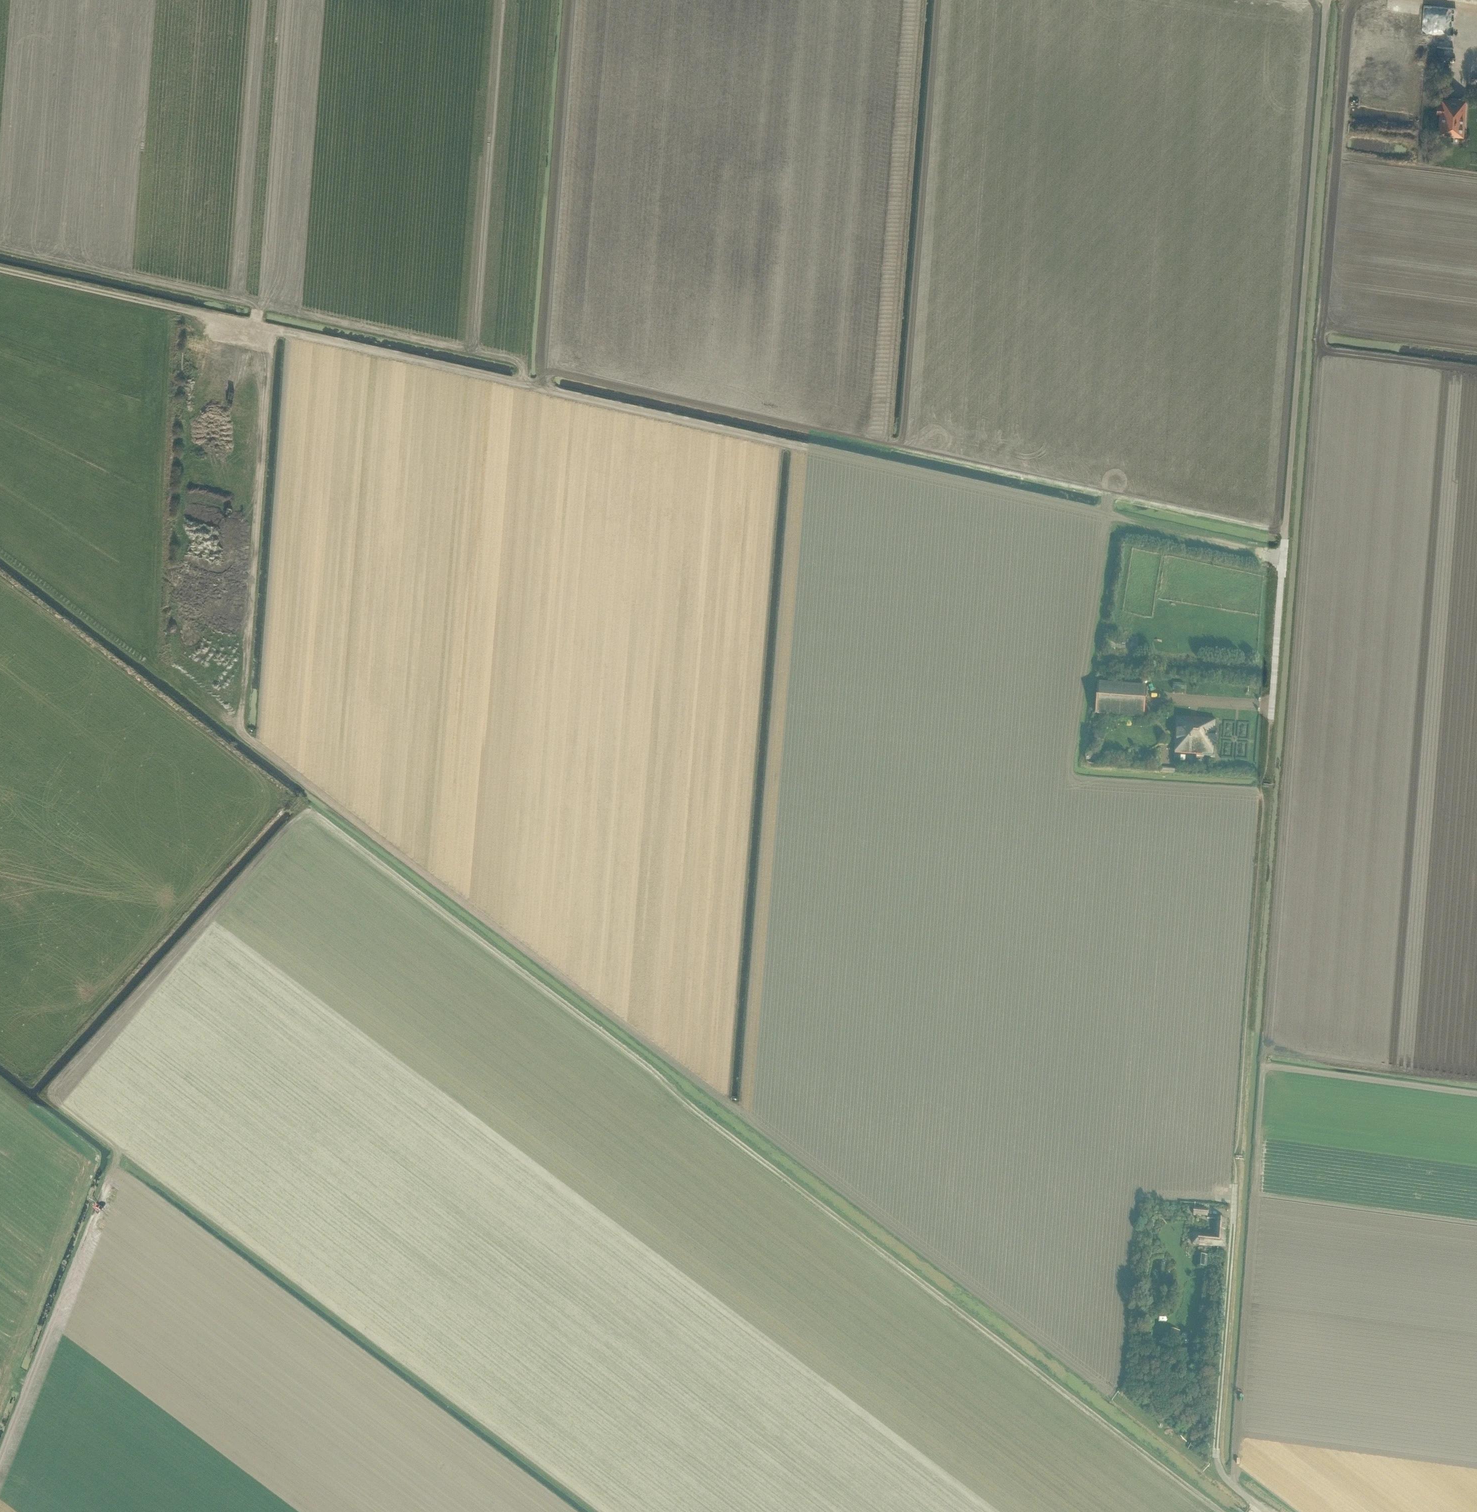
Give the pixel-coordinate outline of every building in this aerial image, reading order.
[(1441,98),(1438,133),(1464,135),(1467,99),(1450,97),(1450,98),(1441,98)] [(1098,683),(1095,713),(1143,717),(1145,687),(1098,683)] [(1175,745),(1174,754),(1214,757),(1216,720),(1176,717),(1174,745),(1175,745)] [(1193,1208),(1193,1216),(1207,1217),(1208,1209),(1193,1208)] [(1217,1247),(1218,1242),(1224,1243),(1226,1220),(1214,1219),(1213,1236),(1193,1235),(1192,1244),(1217,1247)] [(1174,1331),(1171,1330),(1168,1338),(1177,1341),(1178,1336),(1173,1335),(1174,1331)]
